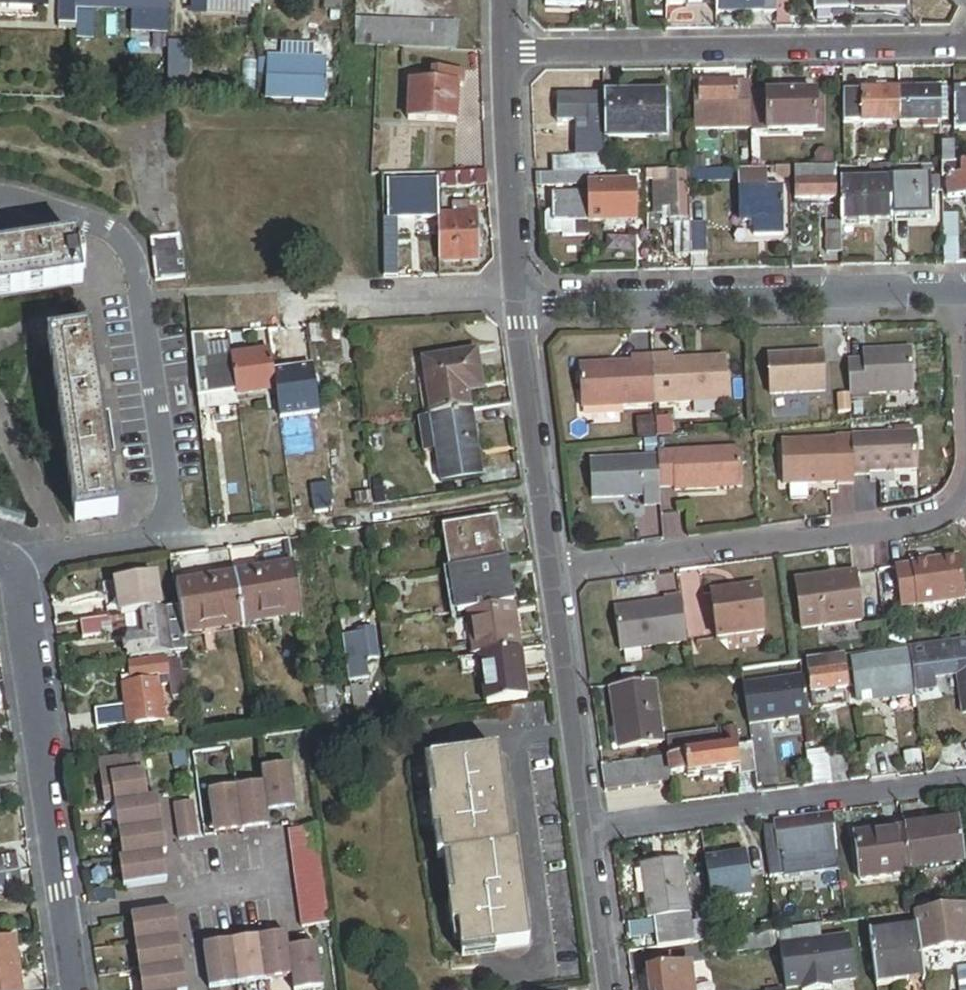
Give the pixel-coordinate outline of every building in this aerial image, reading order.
[(71,26),(72,8),(72,0),(54,0),(54,26),(71,26)] [(72,8),(89,9),(90,0),(72,0),(72,8)] [(166,11),(166,0),(112,0),(111,9),(166,11)] [(257,5),(257,0),(188,0),(188,4),(204,5),(203,12),(247,13),(247,5),(257,5)] [(337,10),(338,0),(321,0),(321,10),(337,10)] [(615,0),(546,0),(546,8),(587,9),(587,4),(615,5),(615,0)] [(717,16),(766,16),(766,0),(717,0),(717,2),(717,16)] [(777,15),(777,0),(766,0),(766,16),(777,15)] [(815,13),(835,13),(836,19),(852,18),(851,12),(851,0),(814,0),(815,13)] [(851,12),(906,11),(906,0),(851,0),(851,12)] [(457,23),(356,19),(356,26),(457,31),(457,23)] [(457,31),(356,26),(355,44),(456,48),(457,31)] [(256,58),(255,77),(262,78),(262,81),(265,81),(264,95),(308,96),(308,90),(318,90),(319,60),(256,58)] [(464,74),(432,73),(432,85),(410,84),(408,121),(456,123),(458,87),(463,88),(464,74)] [(751,85),(693,86),(694,132),(751,131),(751,97),(751,85)] [(846,126),(900,125),(899,93),(846,94),(846,126)] [(899,93),(900,125),(947,124),(946,93),(899,93)] [(956,134),(965,134),(965,93),(954,93),(956,134)] [(606,133),(605,141),(666,139),(665,96),(609,97),(606,133)] [(817,96),(751,97),(751,131),(751,135),(826,134),(826,114),(818,114),(817,96)] [(825,96),(817,96),(818,114),(826,114),(825,96)] [(575,134),(606,133),(609,97),(558,98),(558,125),(575,126),(575,134)] [(575,126),(558,125),(558,134),(575,134),(575,126)] [(956,166),(956,146),(943,147),(944,166),(956,166)] [(695,153),(695,172),(707,172),(707,153),(695,153)] [(587,175),(602,175),(604,159),(552,160),(553,176),(587,175)] [(963,165),(963,178),(950,179),(950,198),(965,198),(965,165),(963,165)] [(892,167),(872,168),(873,181),(893,180),(892,167)] [(839,169),(797,170),(798,183),(839,182),(839,169)] [(487,171),(438,176),(438,181),(438,188),(489,187),(487,171)] [(735,171),(713,172),(713,181),(735,181),(735,171)] [(668,173),(669,187),(669,212),(670,228),(676,228),(692,227),(691,225),(690,184),(690,172),(668,173)] [(713,181),(713,172),(707,172),(695,172),(690,172),(690,184),(713,183),(713,181)] [(740,191),(768,190),(768,172),(739,173),(740,191)] [(792,181),(791,172),(776,172),(776,177),(784,181),(792,181)] [(587,187),(587,175),(553,176),(538,176),(539,189),(587,187)] [(898,180),(893,180),(894,220),(932,218),(931,194),(931,178),(898,180)] [(939,178),(931,178),(931,194),(940,193),(939,178)] [(894,220),(893,180),(873,181),(843,182),(844,223),(845,225),(895,223),(894,220)] [(438,188),(438,181),(390,182),(391,220),(398,220),(439,219),(439,217),(438,217),(437,188),(438,188)] [(840,200),(839,182),(798,183),(798,200),(813,200),(825,200),(840,200)] [(587,187),(587,196),(588,225),(636,224),(635,186),(587,187)] [(669,187),(655,187),(656,218),(663,218),(663,212),(669,212),(669,187)] [(783,190),(768,190),(740,191),(741,222),(784,221),(783,190)] [(588,225),(587,196),(553,197),(553,217),(554,226),(561,226),(576,225),(588,225)] [(453,216),(439,217),(439,219),(440,262),(479,261),(478,211),(471,211),(471,205),(453,205),(453,216)] [(946,264),(959,263),(958,215),(947,215),(947,242),(946,242),(946,264)] [(554,226),(553,217),(548,217),(548,236),(561,236),(561,226),(554,226)] [(391,220),(384,220),(384,278),(399,278),(398,220),(391,220)] [(845,225),(844,223),(829,223),(831,254),(846,253),(845,225)] [(708,224),(691,225),(692,227),(692,259),(709,259),(708,224)] [(576,235),(576,225),(561,226),(561,236),(562,240),(576,239),(576,235)] [(589,235),(588,225),(576,225),(576,235),(589,235)] [(692,259),(692,227),(676,228),(677,260),(692,259)] [(180,238),(178,237),(149,243),(155,285),(185,280),(180,238)] [(0,260),(0,302),(85,287),(78,247),(0,260)] [(338,327),(307,330),(312,366),(340,363),(338,327)] [(300,330),(271,332),(273,346),(302,343),(300,330)] [(229,360),(225,335),(189,339),(197,401),(235,396),(229,360)] [(91,337),(50,343),(76,524),(117,518),(91,337)] [(302,343),(273,346),(276,366),(304,363),(302,343)] [(914,394),(912,351),(863,354),(863,362),(847,363),(849,397),(914,394)] [(429,418),(468,412),(466,395),(465,389),(479,387),(474,353),(421,361),(423,370),(429,418)] [(274,393),(269,354),(229,360),(235,396),(235,399),(274,393)] [(823,355),(768,358),(771,397),(825,394),(823,355)] [(651,359),(654,407),(729,403),(726,360),(674,362),(674,357),(651,359)] [(581,411),(654,407),(651,359),(631,360),(631,364),(579,367),(581,411)] [(414,371),(421,419),(429,418),(423,370),(414,371)] [(465,389),(466,395),(480,393),(479,387),(465,389)] [(478,478),(468,412),(429,418),(434,451),(439,484),(478,478)] [(429,418),(421,419),(426,453),(434,451),(429,418)] [(915,436),(851,439),(853,479),(868,478),(868,475),(916,473),(915,436)] [(853,479),(851,439),(834,439),(834,444),(780,446),(782,490),(853,487),(853,479)] [(674,492),(743,489),(741,452),(656,456),(657,460),(658,490),(674,489),(674,492)] [(658,490),(657,460),(590,463),(592,501),(643,498),(644,508),(659,508),(658,490)] [(440,529),(446,570),(501,562),(495,521),(440,529)] [(965,602),(959,558),(911,566),(911,567),(895,569),(901,610),(917,607),(917,609),(965,602)] [(501,562),(446,570),(452,615),(466,613),(510,607),(504,562),(501,562)] [(294,568),(236,576),(243,627),(301,618),(294,568)] [(236,576),(177,585),(181,609),(184,635),(243,627),(236,576)] [(123,618),(146,614),(162,612),(157,577),(118,583),(123,618)] [(862,623),(856,580),(831,584),(830,579),(796,583),(803,632),(862,623)] [(717,639),(764,633),(758,588),(711,594),(717,639)] [(620,653),(687,644),(681,599),(664,602),(665,604),(614,611),(620,653)] [(517,651),(510,607),(466,613),(473,658),(479,657),(517,651)] [(184,635),(181,609),(162,612),(146,614),(150,641),(131,644),(133,659),(187,652),(184,635)] [(108,620),(81,624),(83,641),(111,636),(108,620)] [(359,634),(343,637),(350,682),(370,679),(368,664),(371,664),(370,657),(381,655),(376,625),(358,627),(359,634)] [(909,649),(915,693),(934,690),(933,680),(958,677),(963,717),(965,717),(965,642),(909,649)] [(524,701),(517,651),(479,657),(486,707),(524,701)] [(907,653),(856,660),(860,689),(878,687),(879,699),(912,695),(907,653)] [(853,690),(848,658),(811,663),(815,695),(853,690)] [(174,701),(194,698),(190,673),(183,675),(181,659),(168,661),(171,676),(172,684),(174,701)] [(171,676),(168,661),(143,665),(145,680),(155,679),(171,676)] [(145,680),(143,665),(129,667),(132,687),(124,688),(128,709),(96,713),(98,733),(165,723),(160,689),(160,688),(156,685),(155,679),(145,680)] [(318,694),(331,692),(327,667),(314,669),(318,694)] [(765,701),(761,670),(741,672),(745,704),(765,701)] [(168,688),(172,684),(171,676),(155,679),(156,685),(160,688),(160,689),(168,688)] [(653,685),(610,690),(618,752),(661,746),(653,685)] [(351,689),(357,725),(371,723),(367,702),(361,703),(358,688),(351,689)] [(346,690),(331,692),(318,694),(321,714),(349,710),(346,690)] [(720,726),(722,735),(724,748),(743,746),(740,724),(720,726)] [(684,758),(724,752),(724,748),(722,735),(667,743),(670,760),(684,758)] [(755,775),(751,749),(735,751),(738,772),(738,777),(755,775)] [(805,752),(808,773),(810,788),(830,786),(825,750),(805,752)] [(687,779),(738,772),(735,751),(724,752),(684,758),(686,774),(687,779)] [(498,754),(429,763),(435,803),(429,803),(433,831),(440,830),(444,859),(449,858),(512,850),(498,754)] [(142,756),(101,762),(107,806),(117,804),(144,800),(143,792),(147,792),(142,756)] [(672,776),(686,774),(684,758),(670,760),(672,776)] [(670,760),(657,762),(660,787),(673,785),(672,776),(670,760)] [(657,762),(643,763),(646,789),(660,787),(657,762)] [(435,803),(429,763),(424,764),(429,803),(435,803)] [(643,763),(629,765),(632,790),(646,789),(643,763)] [(629,765),(615,767),(619,792),(632,790),(629,765)] [(292,767),(263,771),(265,785),(269,813),(298,809),(292,767)] [(615,767),(601,769),(605,794),(619,792),(615,767)] [(269,813),(265,785),(210,793),(216,835),(271,827),(269,813)] [(144,800),(117,804),(125,860),(164,854),(167,853),(159,798),(144,800)] [(201,838),(195,802),(175,805),(180,841),(201,838)] [(958,818),(902,826),(908,870),(964,862),(958,818)] [(837,874),(834,845),(835,845),(832,821),(818,823),(774,829),(777,853),(780,852),(784,881),(826,875),(837,874)] [(322,826),(294,831),(307,927),(336,923),(322,826)] [(908,870),(902,826),(852,833),(859,879),(908,872),(908,870)] [(777,853),(774,829),(764,830),(767,854),(777,853)] [(440,830),(433,831),(437,860),(444,859),(440,830)] [(518,849),(512,850),(449,858),(455,899),(449,899),(453,928),(460,927),(462,943),(464,956),(478,954),(531,946),(518,849)] [(767,854),(771,883),(784,881),(780,852),(777,853),(767,854)] [(125,860),(121,860),(126,888),(168,881),(164,854),(125,860)] [(20,874),(17,857),(0,860),(0,878),(20,874)] [(455,899),(449,858),(444,859),(449,899),(455,899)] [(652,918),(689,913),(681,858),(637,864),(645,919),(652,918)] [(20,874),(0,878),(0,892),(1,897),(23,893),(20,874)] [(964,909),(915,916),(918,936),(921,962),(965,955),(965,927),(964,909)] [(144,989),(187,989),(175,910),(134,916),(144,989)] [(693,944),(689,913),(652,918),(656,949),(693,944)] [(757,921),(715,927),(717,943),(740,940),(759,937),(757,921)] [(460,927),(453,928),(455,943),(462,943),(460,927)] [(918,936),(916,936),(915,929),(869,935),(876,989),(880,989),(924,984),(921,962),(918,936)] [(780,948),(778,934),(759,937),(740,940),(742,953),(780,948)] [(16,938),(0,941),(0,989),(23,989),(16,938)] [(214,989),(228,989),(298,980),(294,953),(291,938),(208,950),(214,989)] [(850,945),(849,940),(780,949),(785,989),(831,989),(830,986),(855,983),(850,945)] [(299,989),(328,989),(322,949),(294,953),(298,980),(299,989)] [(480,970),(478,954),(464,956),(452,957),(454,973),(480,970)] [(650,989),(692,989),(689,968),(648,973),(650,989)] [(959,989),(965,989),(965,969),(956,970),(959,989)]
